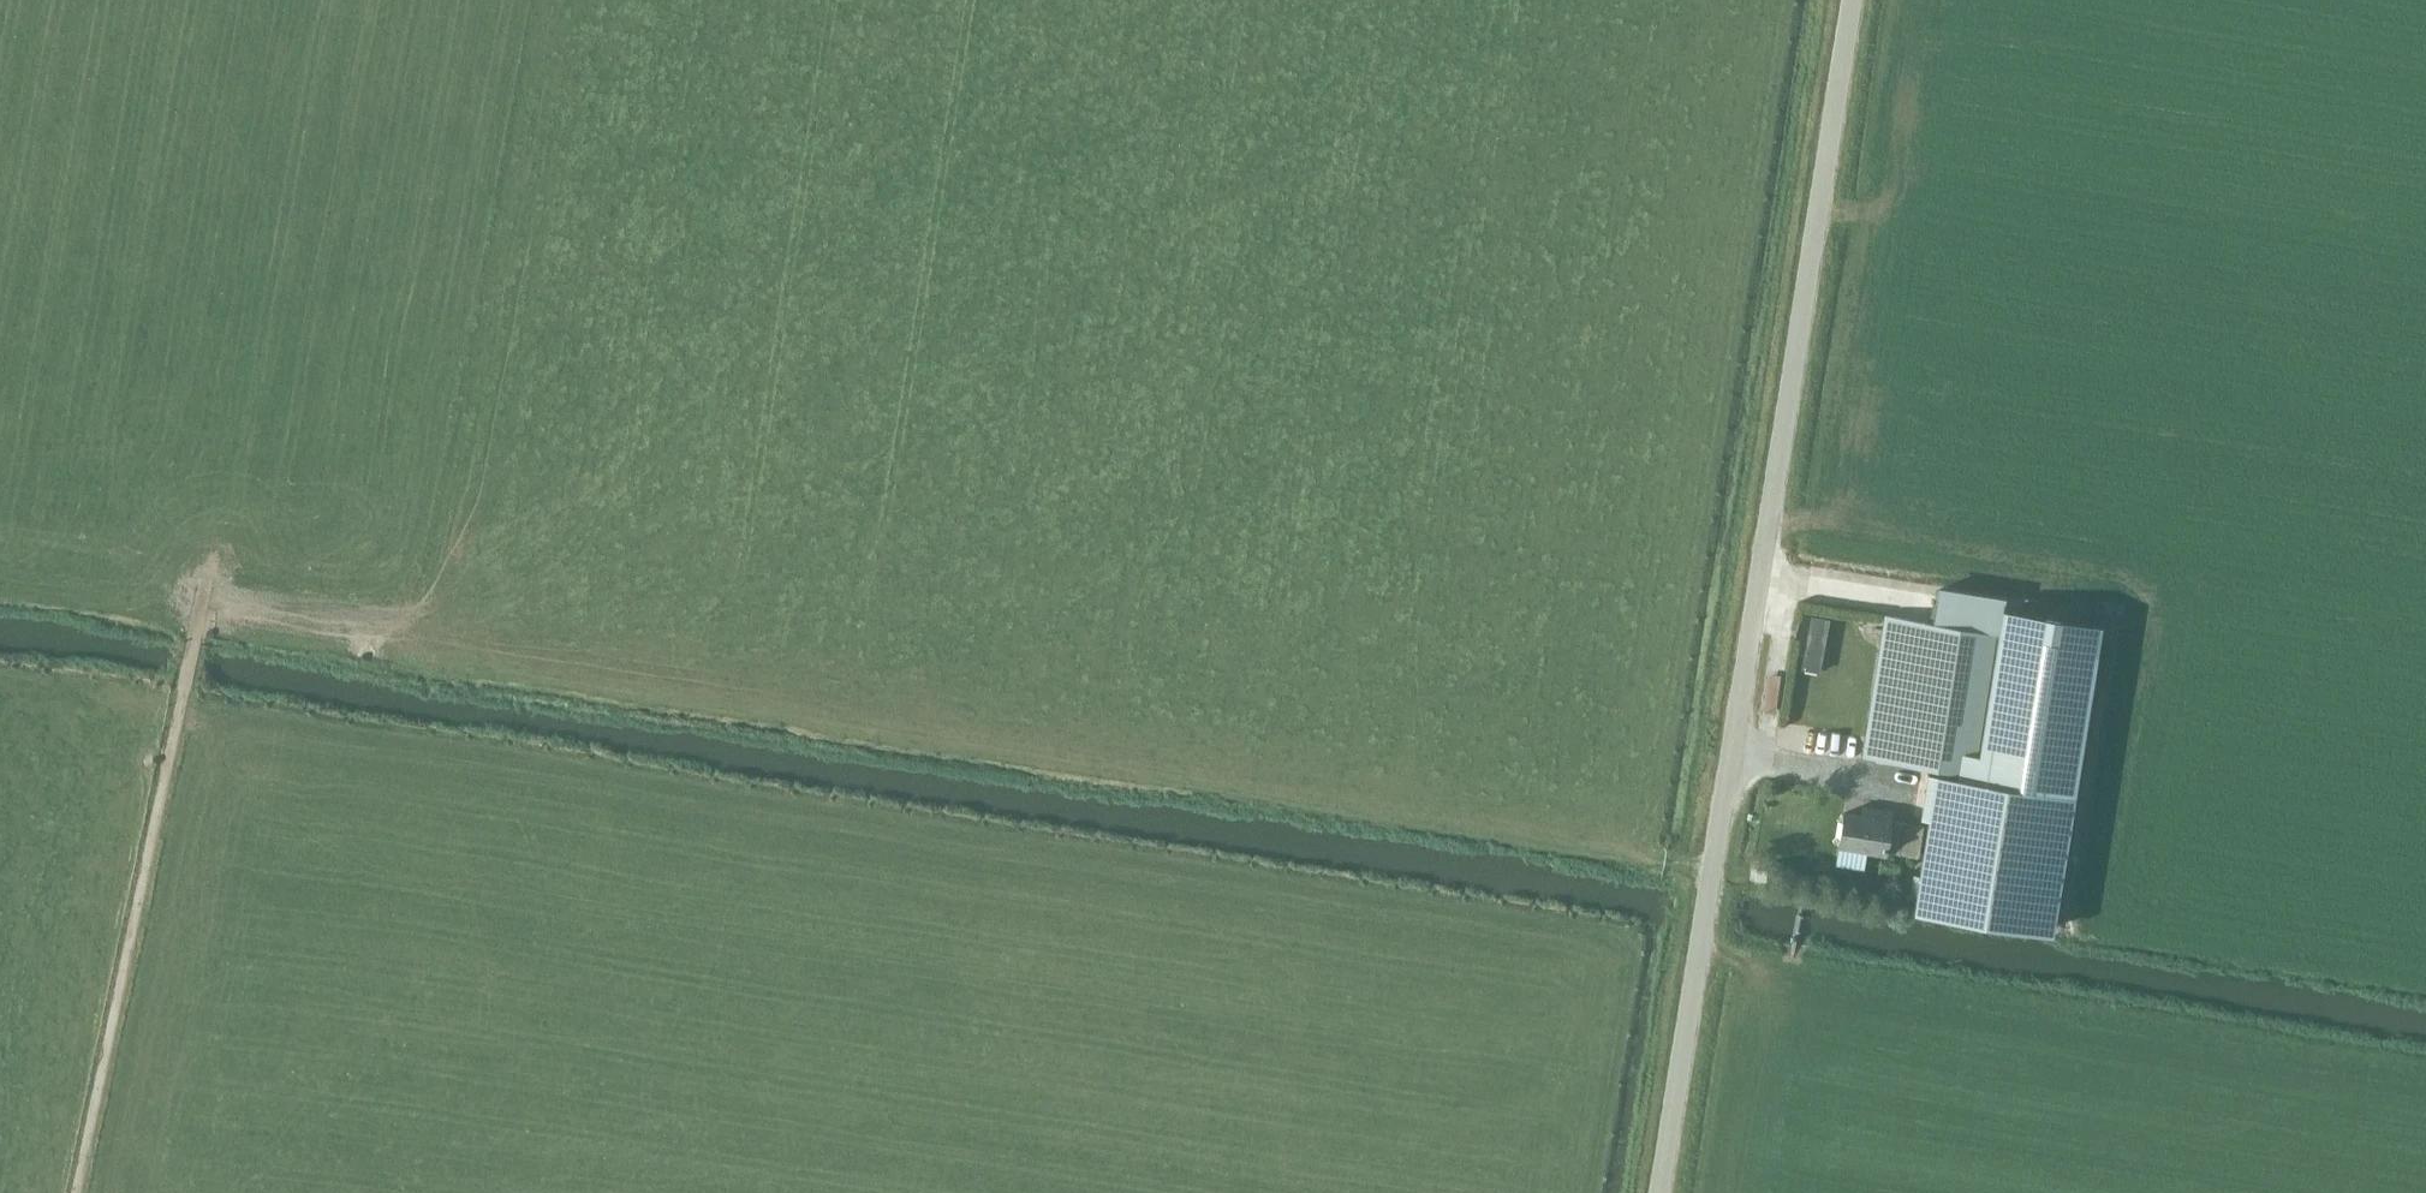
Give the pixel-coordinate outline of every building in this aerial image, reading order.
[(1856,758),(1922,768),(1915,817),(1923,819),(1909,908),(2047,930),(2095,624),(1996,609),(1993,632),(1879,615),(1856,758)] [(1911,856),(1915,826),(1885,822),(1887,812),(1866,809),(1864,818),(1838,814),(1833,848),(1880,855),(1881,852),(1911,856)]
